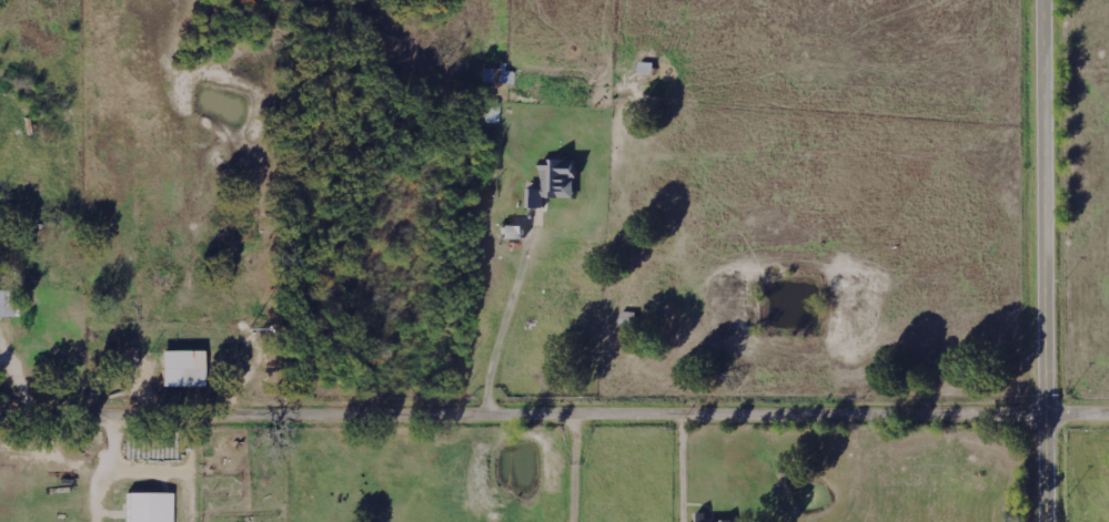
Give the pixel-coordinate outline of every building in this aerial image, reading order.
[(530,208),(547,208),(547,198),(579,198),(579,160),(554,160),(554,165),(545,165),(545,189),(530,189),(530,208)] [(13,317),(14,290),(0,290),(0,317),(13,317)] [(162,351),(162,387),(205,386),(204,351),(162,351)] [(173,494),(129,493),(128,521),(172,521),(173,494)]
